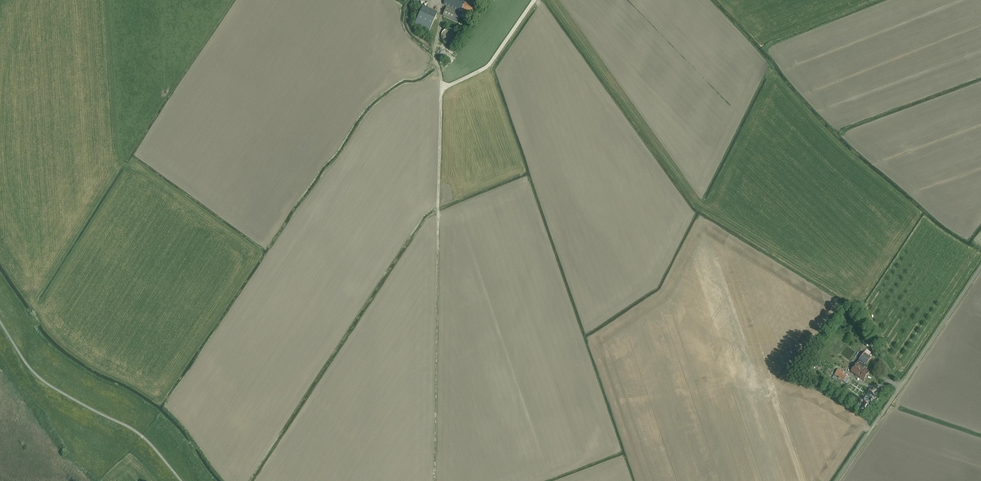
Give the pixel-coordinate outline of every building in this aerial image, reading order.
[(443,4),(446,6),(442,15),(457,21),(461,12),(470,16),(475,5),(466,1),(466,0),(445,0),(443,4)] [(429,31),(438,13),(423,6),(415,24),(429,31)] [(455,41),(456,39),(457,37),(457,36),(456,34),(456,32),(455,31),(453,29),(451,28),(449,28),(447,28),(445,29),(443,30),(442,31),(442,32),(441,34),(441,37),(442,39),(443,41),(445,43),(447,43),(449,44),(451,43),(453,43),(455,41)] [(444,43),(435,53),(439,56),(440,55),(449,62),(456,53),(444,43)] [(864,379),(870,372),(864,368),(871,358),(864,352),(851,371),(864,380),(865,379),(864,379)] [(851,379),(838,369),(834,374),(847,384),(851,379)]
